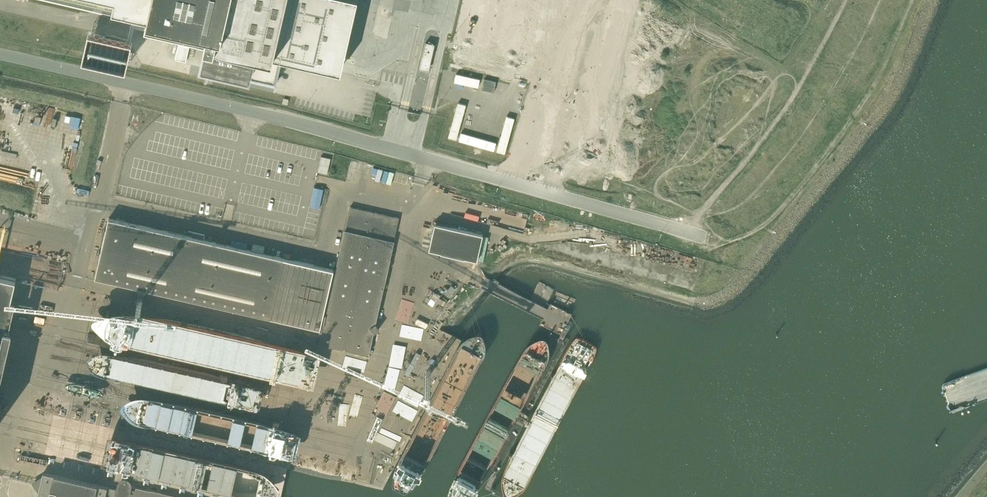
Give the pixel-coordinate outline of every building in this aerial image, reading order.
[(113,4),(148,13),(146,25),(208,39),(202,65),(275,82),(280,57),(340,71),(357,0),(114,0),(113,4)] [(130,60),(135,26),(118,23),(116,33),(120,34),(119,39),(109,38),(110,32),(112,32),(114,22),(93,19),(88,53),(130,60)] [(425,39),(419,66),(428,68),(434,41),(425,39)] [(179,43),(176,58),(186,60),(189,45),(179,43)] [(476,129),(488,132),(495,102),(484,99),(476,129)] [(508,152),(517,115),(509,113),(507,120),(495,117),(492,130),(504,132),(500,150),(508,152)] [(462,141),(498,147),(499,138),(464,132),(462,141)] [(321,156),(317,174),(325,176),(329,158),(321,156)] [(366,174),(368,162),(358,161),(356,173),(366,174)] [(371,164),(369,176),(380,178),(382,166),(371,164)] [(408,185),(411,173),(392,169),(389,181),(408,185)] [(317,184),(313,204),(323,206),(327,186),(317,184)] [(109,218),(95,277),(320,328),(321,328),(323,328),(320,343),(369,354),(399,217),(350,206),(336,270),(109,218)] [(430,250),(477,260),(483,234),(435,223),(430,250)] [(16,278),(0,274),(0,349),(16,278)] [(438,326),(448,279),(437,276),(426,324),(438,326)] [(315,408),(320,383),(153,354),(148,379),(315,408)] [(38,496),(40,496),(180,496),(130,485),(130,486),(123,485),(122,490),(43,472),(41,481),(38,481),(35,483),(37,486),(40,487),(38,496)]
